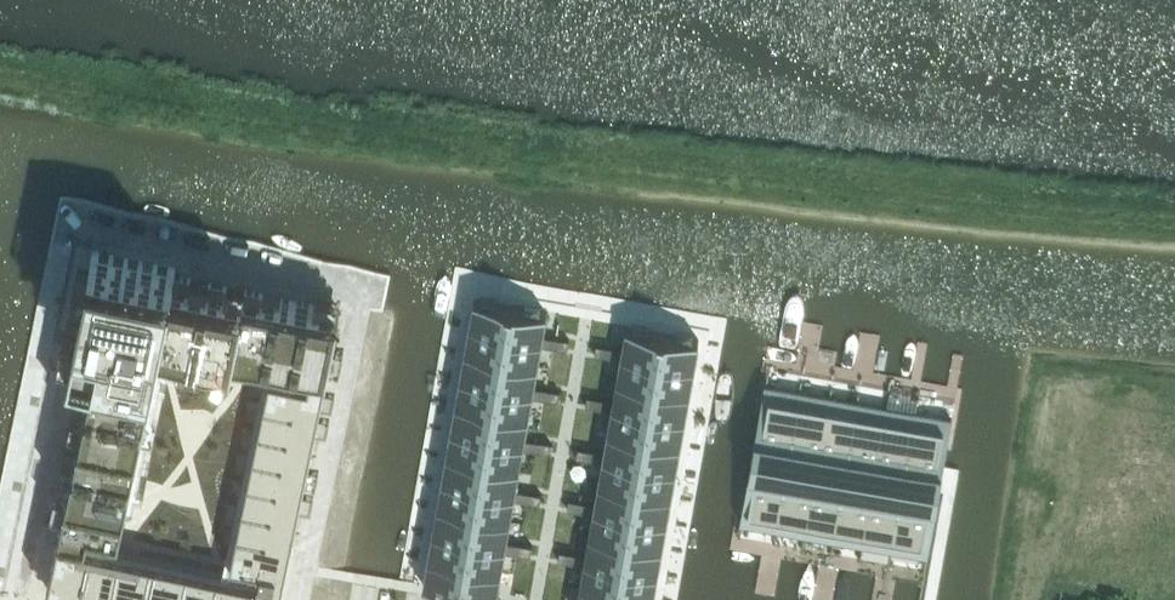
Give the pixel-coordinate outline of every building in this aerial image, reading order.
[(176,267),(92,250),(72,348),(95,353),(46,587),(107,599),(279,599),(340,309),(174,274),(176,267)] [(474,299),(470,326),(506,332),(510,305),(497,303),(497,300),(481,297),(481,300),(474,299)] [(510,305),(506,332),(542,339),(542,334),(546,312),(540,311),(541,308),(525,305),(524,308),(510,305)] [(623,349),(622,353),(658,359),(663,332),(649,330),(650,327),(634,324),(633,327),(627,326),(623,349)] [(470,326),(465,352),(501,358),(506,332),(470,326)] [(663,332),(658,359),(694,366),(699,339),(692,337),(693,334),(677,331),(676,335),(663,332)] [(506,332),(501,358),(537,365),(541,344),(542,339),(506,332)] [(542,339),(541,344),(554,347),(556,337),(542,334),(542,339)] [(556,337),(554,347),(567,349),(569,339),(556,337)] [(596,344),(594,354),(608,356),(609,346),(596,344)] [(609,346),(608,356),(621,359),(622,353),(623,349),(609,346)] [(465,352),(460,378),(496,384),(501,358),(465,352)] [(621,359),(617,379),(653,385),(658,359),(622,353),(621,359)] [(501,358),(496,384),(532,391),(533,386),(537,365),(501,358)] [(658,359),(653,385),(689,392),(694,366),(658,359)] [(460,378),(456,404),(492,410),(496,384),(460,378)] [(613,400),(613,405),(649,411),(653,385),(617,379),(613,400)] [(496,384),(492,410),(528,416),(531,396),(532,391),(496,384)] [(764,384),(755,440),(757,440),(757,439),(791,445),(801,391),(764,384)] [(653,385),(649,411),(685,418),(689,392),(653,385)] [(532,391),(531,396),(545,398),(546,388),(533,386),(532,391)] [(546,388),(545,398),(558,400),(559,390),(546,388)] [(801,391),(791,445),(820,450),(830,396),(801,391)] [(587,396),(585,406),(598,408),(600,398),(587,396)] [(830,396),(820,450),(849,455),(858,401),(830,396)] [(600,398),(598,408),(612,410),(613,405),(613,400),(600,398)] [(858,401),(849,455),(877,460),(887,406),(858,401)] [(456,404),(451,430),(487,436),(492,410),(456,404)] [(612,410),(608,431),(644,437),(649,411),(613,405),(612,410)] [(887,406),(877,460),(906,465),(916,411),(887,406)] [(492,410),(487,436),(523,442),(524,437),(528,416),(492,410)] [(649,411),(644,437),(680,443),(685,418),(649,411)] [(916,411),(906,465),(940,471),(939,473),(942,473),(944,468),(952,418),(916,411)] [(451,430),(447,455),(483,462),(487,436),(451,430)] [(604,452),(603,456),(639,463),(644,437),(608,431),(604,452)] [(487,436),(483,462),(519,468),(522,447),(523,442),(487,436)] [(523,442),(522,447),(536,449),(537,440),(524,437),(523,442)] [(644,437),(639,463),(675,469),(680,443),(644,437)] [(755,440),(750,467),(752,468),(752,469),(786,475),(814,480),(843,486),(872,491),(901,496),(934,502),(935,500),(937,501),(940,487),(942,473),(939,473),(940,471),(906,465),(877,460),(849,455),(820,450),(791,445),(757,439),(757,440),(755,440)] [(537,440),(536,449),(549,452),(550,442),(537,440)] [(578,447),(576,457),(589,459),(591,450),(578,447)] [(591,450),(589,459),(602,462),(603,456),(604,452),(591,450)] [(447,455),(442,481),(478,488),(483,462),(447,455)] [(602,462),(599,482),(635,489),(639,463),(603,456),(602,462)] [(483,462),(478,488),(514,494),(515,489),(519,468),(483,462)] [(639,463),(635,489),(671,495),(675,469),(639,463)] [(750,467),(740,523),(776,529),(786,475),(752,469),(752,468),(750,467)] [(786,475),(776,529),(805,534),(814,480),(786,475)] [(814,480),(805,534),(834,539),(843,486),(814,480)] [(442,481),(437,507),(473,514),(478,488),(442,481)] [(595,503),(594,508),(630,515),(635,489),(599,482),(595,503)] [(843,486),(834,539),(862,545),(872,491),(843,486)] [(478,488),(473,514),(509,520),(513,499),(514,494),(478,488)] [(514,494),(513,499),(526,501),(528,491),(515,489),(514,494)] [(635,489),(630,515),(666,521),(671,495),(635,489)] [(528,491),(526,501),(540,503),(541,494),(528,491)] [(872,491),(862,545),(891,550),(901,496),(872,491)] [(901,496),(891,550),(927,556),(937,501),(935,500),(934,502),(901,496)] [(568,499),(567,509),(580,511),(582,501),(568,499)] [(582,501),(580,511),(593,513),(594,508),(595,503),(582,501)] [(437,507),(433,533),(469,539),(473,514),(437,507)] [(593,513),(590,534),(626,541),(630,515),(594,508),(593,513)] [(473,514),(469,539),(505,546),(506,541),(509,520),(473,514)] [(630,515),(626,541),(662,547),(666,521),(630,515)] [(433,533),(428,559),(464,565),(469,539),(433,533)] [(586,555),(585,560),(621,567),(626,541),(590,534),(586,555)] [(469,539),(464,565),(500,572),(504,550),(505,546),(469,539)] [(505,546),(504,550),(517,553),(519,543),(506,541),(505,546)] [(626,541),(621,567),(657,573),(662,547),(626,541)] [(519,543),(517,553),(530,555),(532,545),(519,543)] [(559,550),(558,560),(571,562),(573,553),(559,550)] [(573,553),(571,562),(584,565),(585,560),(586,555),(573,553)] [(428,559),(423,586),(459,592),(464,565),(428,559)] [(584,565),(580,586),(616,592),(621,567),(585,560),(584,565)] [(464,565),(459,592),(495,599),(500,572),(464,565)] [(621,567),(616,592),(652,599),(657,573),(621,567)] [(578,599),(615,599),(616,592),(580,586),(578,599)]
